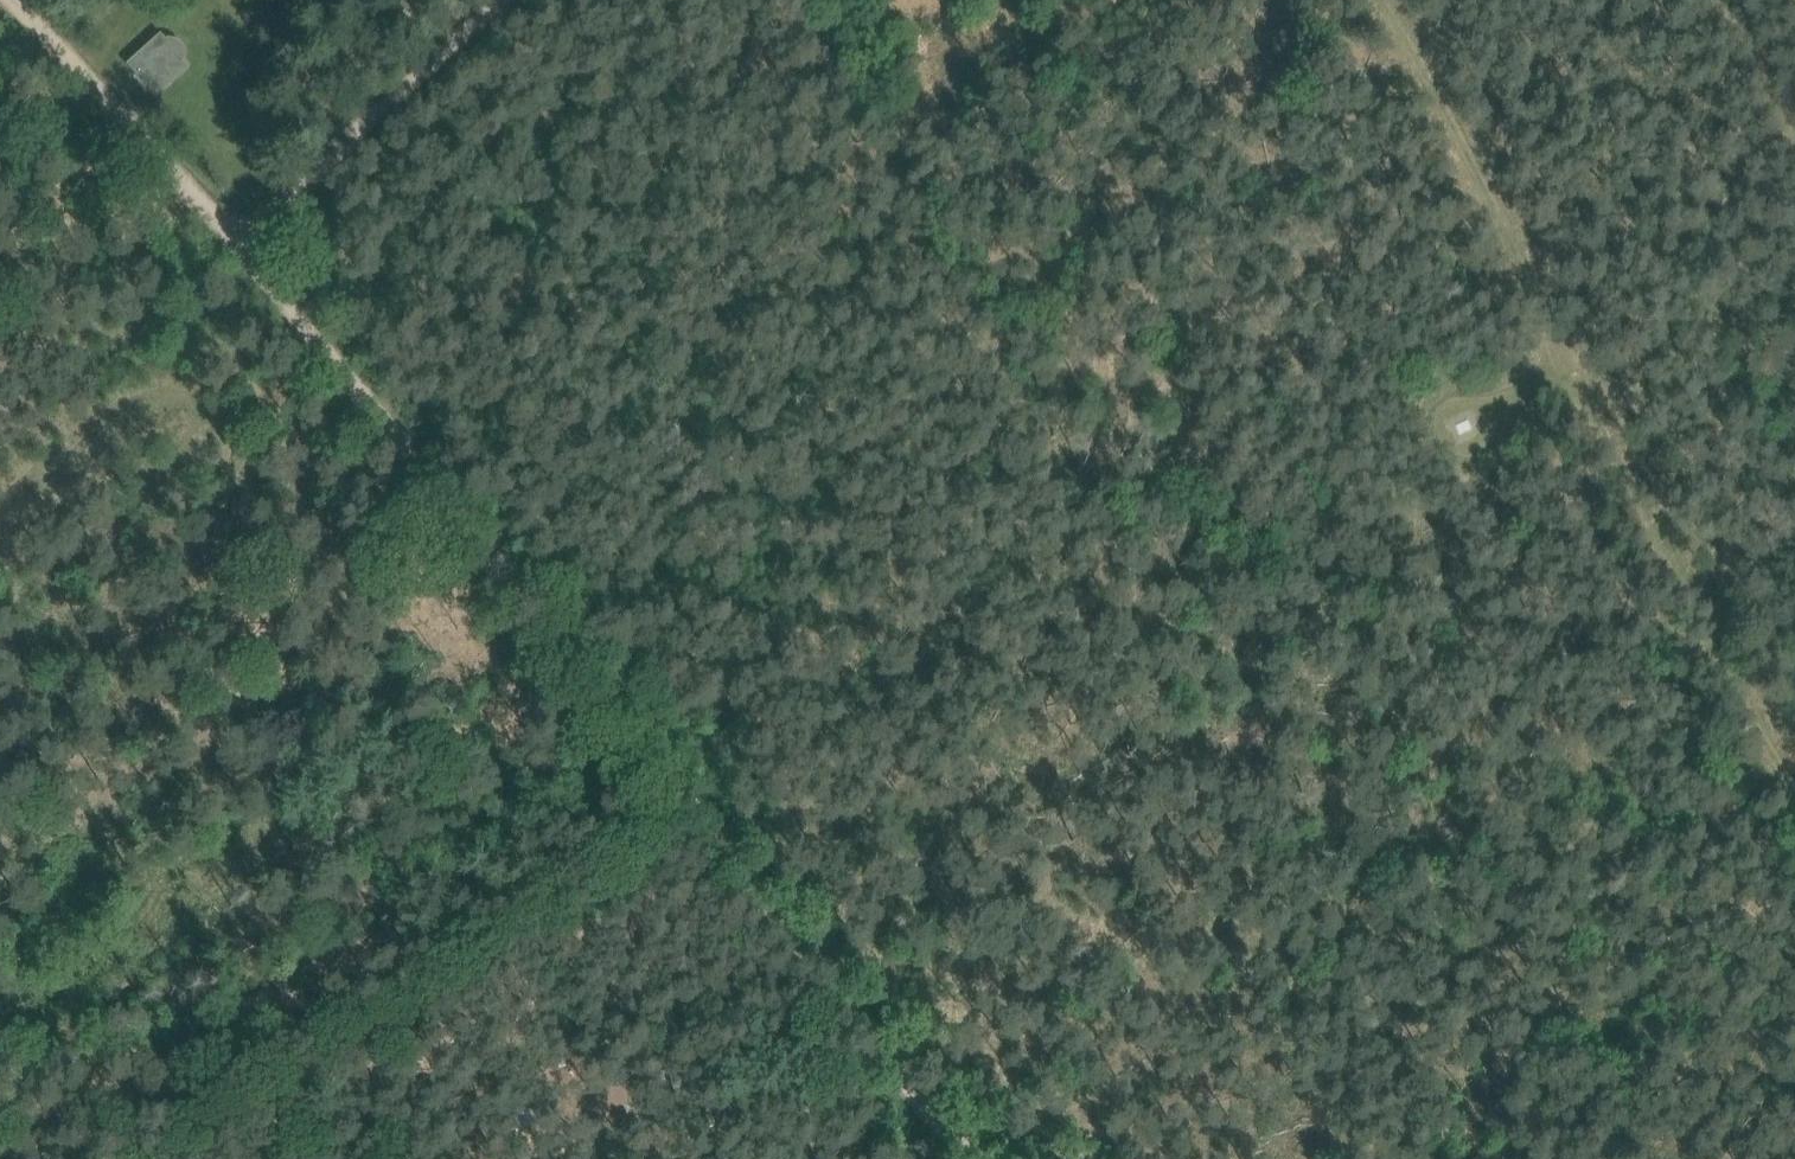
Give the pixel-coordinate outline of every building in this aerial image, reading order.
[(179,45),(178,43),(176,42),(174,41),(171,41),(168,41),(167,41),(165,42),(160,37),(136,59),(138,61),(134,65),(138,70),(137,71),(150,86),(151,85),(156,90),(160,85),(163,88),(186,66),(182,61),(182,60),(183,58),(184,57),(184,56),(184,54),(184,53),(183,51),(183,50),(182,48),(181,46),(179,45)] [(312,1121),(302,1126),(309,1139),(319,1135),(312,1121)]
